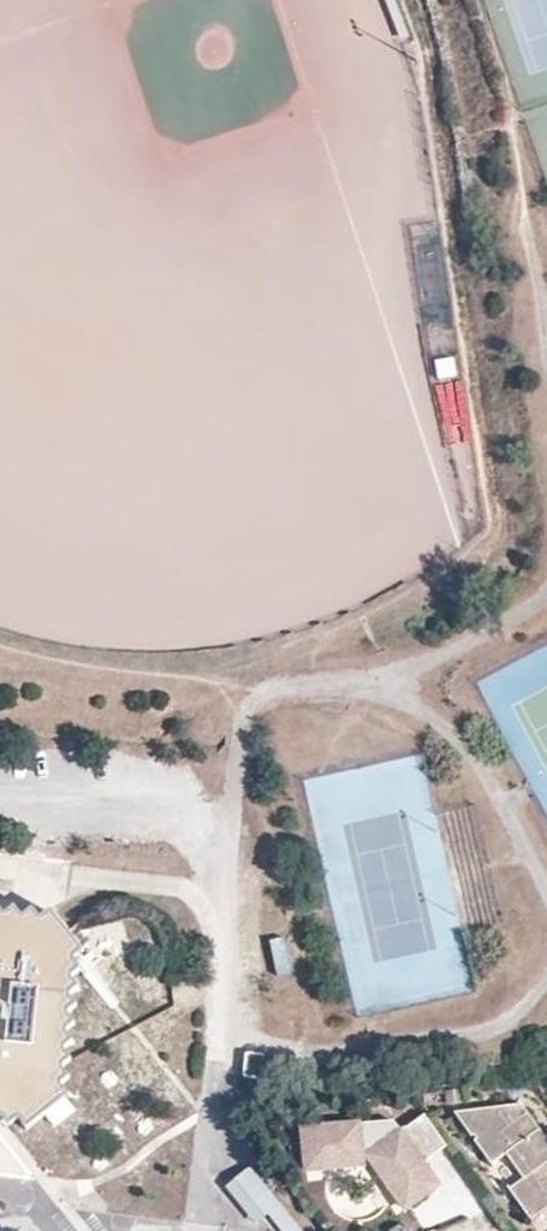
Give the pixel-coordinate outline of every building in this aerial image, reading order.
[(396,0),(386,0),(400,39),(410,35),(396,0)] [(23,1112),(32,1124),(73,1093),(64,1081),(78,957),(86,951),(56,911),(46,919),(34,917),(32,937),(0,933),(0,1110),(23,1112)] [(0,913),(0,933),(32,937),(34,917),(0,913)] [(290,972),(284,939),(270,942),(276,975),(290,972)] [(263,1057),(246,1058),(247,1080),(264,1079),(263,1057)] [(539,1091),(546,1091),(546,1080),(531,1081),(539,1091)] [(468,1085),(449,1088),(451,1100),(469,1098),(468,1085)] [(526,1100),(458,1109),(496,1161),(509,1150),(528,1176),(514,1185),(535,1217),(546,1209),(546,1129),(526,1100)] [(404,1122),(309,1133),(313,1171),(372,1168),(370,1156),(378,1156),(419,1211),(452,1189),(434,1166),(455,1151),(435,1119),(411,1136),(404,1122)] [(149,1132),(122,1156),(136,1171),(163,1147),(149,1132)] [(252,1164),(245,1170),(288,1230),(301,1230),(252,1164)] [(535,1217),(546,1230),(546,1209),(535,1217)]
